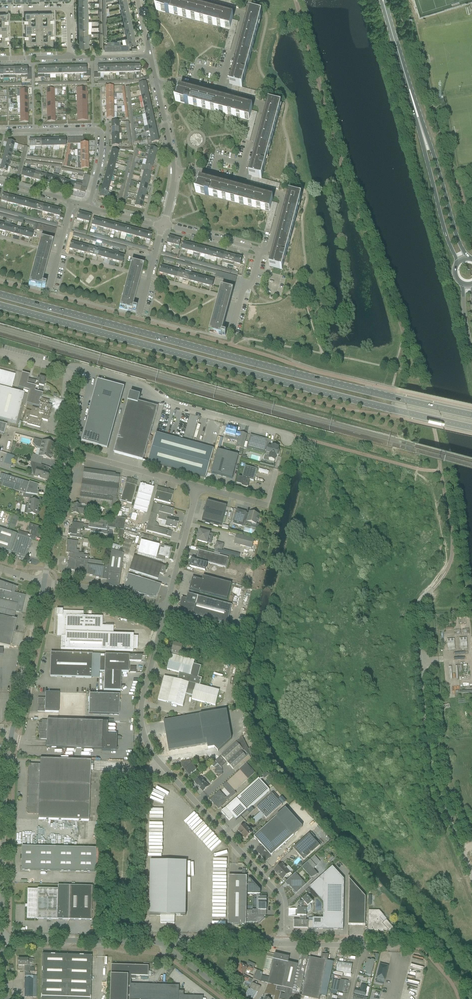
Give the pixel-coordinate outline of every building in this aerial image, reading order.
[(211,14),(161,0),(159,0),(156,10),(230,30),(230,29),(231,26),(231,23),(232,20),(233,18),(232,18),(232,19),(211,14)] [(232,85),(235,86),(238,87),(241,88),(242,88),(261,15),(249,11),(249,12),(250,12),(231,85),(230,84),(229,84),(229,85),(232,85)] [(28,37),(28,38),(26,38),(26,45),(53,44),(53,37),(51,38),(51,35),(53,35),(53,22),(51,22),(51,21),(51,19),(53,19),(52,12),(25,13),(26,20),(27,20),(28,22),(26,22),(26,36),(28,36),(28,37)] [(134,36),(128,38),(125,38),(126,44),(129,44),(136,42),(134,36)] [(140,75),(140,66),(133,66),(134,80),(134,83),(148,81),(147,77),(143,78),(143,77),(142,75),(140,75)] [(86,67),(80,68),(80,74),(83,74),(83,77),(90,77),(90,71),(86,71),(86,67)] [(103,74),(103,67),(97,67),(97,74),(93,74),(94,79),(100,79),(100,74),(103,74)] [(31,81),(31,73),(27,73),(27,69),(21,69),(21,76),(21,79),(27,79),(27,81),(31,81)] [(176,101),(249,121),(249,120),(249,117),(250,114),(251,111),(251,112),(252,109),(251,110),(179,91),(179,89),(176,101)] [(281,106),(268,103),(270,103),(250,176),(249,176),(251,177),(251,176),(254,177),(257,178),(260,179),(261,179),(281,106)] [(148,144),(148,146),(151,147),(156,146),(156,143),(158,142),(156,137),(150,138),(151,143),(148,144)] [(150,174),(152,168),(145,166),(142,165),(140,171),(144,172),(150,174)] [(35,170),(34,173),(32,180),(38,181),(40,175),(41,172),(35,170)] [(44,183),(46,176),(47,173),(44,172),(43,176),(41,175),(40,175),(38,181),(44,183)] [(52,178),(50,185),(56,186),(58,176),(59,175),(53,174),(52,178)] [(62,188),(63,181),(64,178),(58,176),(56,186),(62,188)] [(73,191),(76,181),(70,180),(69,182),(68,189),(73,191)] [(196,192),(201,194),(269,212),(269,211),(270,208),(271,205),(272,203),(273,200),(272,200),(272,201),(199,182),(199,180),(196,193),(196,192)] [(86,191),(86,188),(81,187),(82,184),(82,183),(76,181),(73,191),(79,192),(84,193),(85,191),(86,191)] [(147,185),(141,184),(138,183),(137,185),(140,186),(139,189),(145,191),(147,185)] [(283,266),(300,202),(301,197),(289,194),(288,194),(290,194),(271,267),(269,267),(282,270),(281,270),(283,266)] [(41,213),(43,206),(37,205),(36,211),(35,214),(41,215),(41,213)] [(47,214),(47,217),(53,218),(53,216),(55,209),(49,208),(47,214)] [(29,222),(28,225),(33,226),(32,230),(33,230),(36,231),(38,224),(35,224),(29,222)] [(86,232),(88,226),(86,225),(84,231),(80,230),(79,233),(85,235),(86,232)] [(19,237),(21,230),(21,228),(15,226),(15,228),(13,235),(19,237)] [(41,285),(50,253),(50,250),(51,250),(52,243),(40,239),(38,247),(28,285),(40,288),(41,287),(45,288),(45,286),(41,285)] [(180,240),(175,239),(173,245),(172,248),(175,248),(175,246),(179,247),(180,240)] [(98,257),(100,250),(100,248),(98,247),(97,250),(94,249),(92,256),(98,257)] [(116,262),(117,255),(118,252),(112,251),(111,254),(110,260),(116,262)] [(217,259),(218,252),(212,251),(211,257),(210,260),(216,262),(217,259)] [(227,265),(230,256),(224,254),(222,260),(222,263),(227,265)] [(234,264),(236,257),(230,256),(227,265),(233,266),(234,264)] [(132,309),(140,277),(141,275),(143,267),(131,263),(128,271),(118,309),(131,312),(131,311),(135,312),(135,310),(132,309)] [(177,278),(179,269),(173,268),(173,270),(171,277),(177,278)] [(222,333),(230,301),(231,299),(233,291),(221,287),(219,295),(209,333),(221,336),(221,335),(225,336),(226,334),(222,333)] [(8,389),(8,390),(10,390),(11,390),(15,375),(0,371),(0,387),(8,389)] [(28,379),(29,376),(27,375),(26,376),(22,375),(20,383),(19,383),(18,388),(29,391),(26,404),(39,408),(40,403),(39,403),(40,399),(41,399),(42,395),(34,392),(35,387),(37,381),(28,379)] [(41,377),(40,378),(39,377),(38,380),(37,380),(37,381),(35,387),(38,388),(37,389),(42,390),(44,383),(45,378),(41,377)] [(98,380),(95,389),(113,394),(115,385),(98,380)] [(115,385),(113,394),(122,397),(124,388),(115,385)] [(0,388),(0,419),(16,424),(24,394),(10,390),(8,390),(0,388)] [(95,389),(93,398),(110,403),(113,394),(95,389)] [(113,394),(110,403),(119,405),(122,397),(113,394)] [(143,461),(151,432),(158,407),(138,402),(140,397),(130,394),(114,453),(143,461)] [(93,398),(90,407),(108,411),(110,403),(93,398)] [(48,405),(49,401),(41,399),(40,399),(39,403),(40,403),(39,408),(38,410),(31,408),(30,412),(25,411),(23,418),(21,423),(23,423),(27,424),(40,428),(42,420),(47,422),(51,406),(48,405)] [(110,403),(108,411),(117,414),(119,405),(110,403)] [(90,407),(88,415),(106,420),(108,411),(90,407)] [(108,411),(106,420),(115,423),(117,414),(108,411)] [(180,411),(173,438),(182,440),(190,413),(180,411)] [(88,415),(86,424),(103,429),(106,420),(88,415)] [(106,420),(103,429),(112,431),(115,423),(106,420)] [(86,424),(83,433),(101,438),(103,429),(86,424)] [(226,435),(225,438),(237,442),(236,447),(243,449),(245,439),(247,435),(247,434),(240,433),(236,432),(237,429),(228,427),(226,435)] [(103,429),(101,438),(110,440),(112,431),(103,429)] [(83,433),(81,442),(98,447),(101,438),(83,433)] [(182,440),(173,438),(156,433),(148,462),(206,478),(214,449),(182,440)] [(256,453),(260,438),(250,435),(246,450),(256,453)] [(101,438),(98,447),(107,449),(110,440),(101,438)] [(270,441),(260,438),(256,453),(264,455),(264,456),(266,456),(268,447),(270,441)] [(52,455),(54,444),(42,441),(38,456),(50,460),(51,459),(51,458),(52,457),(52,456),(52,455)] [(278,449),(278,447),(272,445),(272,448),(268,447),(266,456),(264,456),(263,460),(268,462),(269,459),(275,461),(276,455),(277,456),(278,455),(278,454),(279,453),(279,452),(279,451),(279,450),(279,449),(279,450),(278,449)] [(217,450),(211,474),(232,479),(239,456),(217,450)] [(44,466),(31,462),(34,463),(33,467),(34,467),(32,472),(33,472),(34,477),(47,481),(48,479),(49,478),(49,477),(50,476),(50,475),(50,474),(50,472),(43,470),(44,466)] [(257,470),(252,468),(245,466),(242,478),(238,477),(237,484),(242,485),(241,486),(248,487),(250,480),(254,481),(257,470)] [(71,513),(79,515),(79,514),(85,515),(86,509),(89,510),(90,509),(96,509),(97,506),(111,508),(112,497),(116,498),(119,476),(115,475),(115,474),(84,469),(79,500),(77,500),(76,502),(75,502),(75,505),(72,505),(71,513)] [(34,484),(0,474),(0,479),(1,480),(0,484),(0,486),(19,492),(24,494),(27,495),(33,496),(37,496),(38,492),(37,491),(38,486),(34,484)] [(127,479),(125,483),(120,501),(131,504),(136,486),(137,481),(127,479)] [(138,488),(133,510),(147,514),(152,493),(154,489),(153,489),(151,488),(151,487),(145,485),(141,484),(140,484),(138,488)] [(157,487),(154,500),(170,504),(173,491),(157,487)] [(29,500),(28,504),(25,505),(26,506),(25,514),(32,515),(31,520),(35,521),(35,515),(37,515),(38,514),(38,512),(37,511),(39,502),(34,501),(29,500)] [(221,525),(225,511),(227,506),(207,501),(205,509),(203,510),(204,512),(202,520),(221,525)] [(147,525),(145,531),(166,536),(171,538),(171,537),(170,537),(171,535),(169,532),(168,532),(168,531),(163,529),(158,528),(154,527),(155,523),(156,516),(157,516),(159,516),(158,519),(162,520),(161,525),(165,526),(172,528),(172,527),(176,528),(178,520),(170,518),(171,516),(172,516),(174,509),(160,506),(152,504),(147,525)] [(242,527),(244,521),(247,521),(247,522),(256,525),(259,515),(249,512),(249,514),(246,513),(246,512),(237,510),(233,524),(242,527)] [(69,528),(68,534),(70,535),(69,537),(74,538),(81,539),(82,536),(76,535),(77,530),(82,530),(82,529),(85,530),(84,530),(90,531),(90,532),(103,534),(103,531),(106,531),(107,528),(123,530),(125,520),(116,519),(115,524),(108,523),(94,521),(89,520),(88,526),(83,526),(83,524),(72,523),(71,528),(69,528)] [(41,531),(42,528),(29,524),(27,530),(31,531),(29,535),(18,532),(17,534),(32,539),(35,540),(36,537),(39,538),(38,537),(40,531),(41,531)] [(32,539),(17,534),(0,529),(0,549),(7,551),(26,557),(32,539)] [(210,533),(204,532),(200,530),(199,534),(198,534),(197,537),(198,537),(197,541),(207,543),(210,533)] [(252,548),(254,539),(236,535),(234,543),(252,548)] [(67,546),(66,553),(68,553),(68,554),(69,554),(69,553),(78,555),(78,553),(79,551),(76,550),(77,547),(77,546),(77,542),(67,540),(66,546),(67,546)] [(140,541),(137,554),(164,562),(165,558),(168,558),(169,553),(170,549),(164,548),(163,550),(158,548),(159,546),(140,541)] [(215,549),(214,553),(220,554),(221,550),(221,551),(223,544),(217,542),(215,549)] [(106,579),(106,583),(115,586),(119,585),(120,580),(122,566),(122,560),(123,560),(128,561),(129,556),(119,553),(111,550),(109,564),(106,579)] [(226,568),(228,558),(204,552),(199,550),(197,560),(199,561),(198,562),(205,564),(206,563),(226,568)] [(69,554),(67,570),(75,571),(74,572),(86,574),(85,575),(89,576),(92,577),(95,578),(98,579),(98,580),(102,580),(102,579),(104,568),(103,568),(104,563),(88,561),(88,556),(83,555),(83,554),(80,553),(80,554),(78,553),(78,555),(69,553),(69,554)] [(133,557),(132,562),(129,571),(157,580),(159,574),(163,575),(164,572),(165,572),(165,570),(165,569),(165,568),(162,566),(157,565),(133,557)] [(205,564),(198,562),(192,560),(190,567),(196,569),(205,571),(207,564),(205,564)] [(247,568),(244,578),(251,580),(253,570),(251,569),(247,568)] [(161,585),(127,575),(123,589),(151,598),(153,597),(153,596),(156,595),(156,596),(158,595),(161,585)] [(231,584),(203,576),(202,580),(192,578),(189,590),(227,600),(231,584)] [(5,646),(10,647),(16,620),(14,619),(15,612),(21,613),(25,595),(11,592),(12,586),(13,586),(0,582),(0,645),(5,646)] [(232,605),(193,595),(188,594),(187,598),(182,597),(180,605),(179,605),(179,606),(179,607),(178,612),(183,613),(227,624),(232,605)] [(83,616),(83,612),(62,611),(62,610),(58,610),(56,611),(56,616),(57,616),(57,637),(61,637),(60,649),(132,652),(133,635),(110,634),(111,630),(113,630),(113,626),(102,626),(102,617),(83,616)] [(171,649),(170,653),(180,656),(182,652),(181,652),(183,646),(174,643),(173,643),(172,648),(174,648),(174,650),(171,649)] [(56,653),(50,653),(50,677),(91,678),(92,654),(56,653)] [(142,656),(137,656),(129,656),(105,655),(100,655),(99,671),(104,671),(104,672),(121,672),(128,673),(129,661),(132,661),(132,662),(141,662),(142,656)] [(182,707),(184,702),(186,694),(193,696),(192,700),(215,706),(219,691),(200,686),(202,679),(198,678),(201,667),(194,665),(194,661),(171,655),(167,670),(179,673),(177,680),(164,677),(158,700),(182,707)] [(120,691),(121,672),(104,672),(103,691),(120,691)] [(58,713),(59,693),(45,693),(45,698),(38,698),(37,703),(38,703),(38,711),(44,712),(45,712),(58,713)] [(119,695),(89,694),(88,714),(118,715),(119,695)] [(208,749),(214,748),(217,752),(231,739),(226,711),(163,721),(168,746),(167,746),(167,749),(168,753),(171,755),(205,749),(208,749)] [(42,720),(41,723),(38,723),(38,731),(39,731),(39,732),(40,732),(39,738),(40,738),(40,739),(41,739),(46,740),(46,748),(101,750),(101,751),(116,752),(116,737),(107,736),(107,723),(42,720)] [(242,749),(236,742),(221,756),(226,762),(233,769),(246,757),(240,751),(242,749)] [(221,756),(218,759),(224,765),(226,762),(221,756)] [(90,761),(45,759),(40,759),(40,764),(31,764),(30,764),(29,764),(28,765),(28,766),(28,767),(26,812),(26,813),(27,814),(28,814),(29,814),(38,815),(38,820),(88,821),(90,761)] [(192,774),(196,770),(190,764),(190,762),(181,763),(181,767),(184,769),(185,769),(186,770),(185,771),(186,772),(185,772),(188,776),(189,775),(190,776),(191,775),(192,774)] [(246,763),(239,769),(240,770),(234,775),(242,784),(255,772),(246,763)] [(201,778),(199,780),(197,778),(193,781),(195,783),(203,792),(209,787),(201,778)] [(240,817),(269,790),(259,779),(225,809),(226,809),(225,810),(225,809),(221,812),(224,816),(226,817),(229,821),(232,818),(233,817),(236,821),(240,817)] [(226,799),(219,791),(216,794),(216,795),(214,797),(213,797),(210,800),(214,805),(214,804),(216,806),(215,806),(218,810),(223,806),(222,805),(224,803),(225,804),(228,801),(228,800),(231,797),(232,797),(236,794),(226,783),(222,787),(230,795),(226,799)] [(270,816),(282,805),(272,794),(256,808),(266,819),(270,816)] [(195,812),(185,821),(211,853),(222,844),(195,812)] [(276,817),(254,837),(262,846),(261,846),(260,846),(256,850),(256,851),(259,855),(261,855),(262,856),(261,857),(265,861),(266,861),(270,857),(270,856),(293,835),(276,817)] [(149,822),(149,846),(158,846),(158,844),(162,844),(162,837),(163,837),(163,822),(149,822)] [(244,824),(241,827),(238,831),(240,833),(240,834),(242,836),(243,836),(245,839),(252,833),(244,824)] [(304,861),(320,846),(309,834),(293,849),(304,861)] [(95,848),(27,847),(22,847),(21,871),(95,872),(95,848)] [(185,916),(185,911),(186,862),(150,861),(149,916),(160,916),(160,923),(174,924),(174,916),(185,916)] [(307,863),(301,868),(311,878),(318,875),(307,863)] [(290,873),(282,864),(274,871),(282,880),(285,877),(285,878),(288,876),(287,875),(290,873)] [(343,930),(343,896),(344,880),(332,867),(310,887),(323,903),(323,919),(313,919),(313,921),(308,921),(308,920),(306,920),(300,920),(293,920),(294,921),(294,925),(293,925),(294,928),(293,929),(294,929),(297,928),(297,929),(301,928),(301,929),(304,928),(304,929),(308,928),(308,929),(312,929),(343,930)] [(300,890),(306,884),(296,873),(285,883),(288,886),(289,885),(293,890),(293,891),(295,893),(296,893),(300,890)] [(252,911),(246,911),(247,877),(228,876),(228,925),(246,925),(246,923),(259,923),(264,918),(264,916),(265,916),(252,916),(252,911)] [(349,879),(348,925),(365,925),(365,897),(349,879)] [(248,880),(248,894),(260,894),(260,891),(250,880),(248,880)] [(68,920),(69,886),(58,886),(58,889),(57,920),(68,920)] [(80,920),(81,886),(69,886),(68,920),(80,920)] [(91,920),(91,915),(92,887),(81,886),(80,920),(91,920)] [(57,920),(58,889),(37,889),(32,889),(27,889),(27,905),(26,905),(26,907),(27,907),(26,918),(36,919),(57,920)] [(265,910),(266,910),(266,904),(266,901),(266,897),(262,897),(262,895),(257,895),(256,910),(252,910),(252,911),(252,916),(265,916),(265,910)] [(306,916),(306,912),(307,912),(308,912),(309,911),(310,911),(311,910),(311,909),(311,908),(311,907),(311,906),(311,905),(310,904),(313,902),(306,895),(301,899),(303,902),(302,903),(302,902),(301,902),(300,902),(300,903),(299,903),(299,904),(298,904),(298,905),(299,906),(299,907),(300,907),(300,909),(297,909),(297,916),(300,916),(300,920),(306,920),(306,916)] [(394,929),(391,925),(386,920),(384,922),(380,918),(383,915),(379,910),(368,910),(368,928),(372,928),(372,930),(381,931),(381,930),(383,930),(383,931),(386,931),(387,930),(390,932),(394,929)] [(274,954),(273,959),(270,973),(269,978),(268,983),(267,984),(277,986),(286,988),(292,990),(298,965),(288,963),(289,957),(274,954)] [(91,957),(91,956),(67,955),(60,955),(42,955),(41,998),(90,998),(91,957)] [(309,958),(308,957),(308,956),(300,955),(298,965),(292,990),(291,994),(296,995),(299,995),(301,996),(303,990),(301,989),(306,965),(308,966),(309,958)] [(333,965),(333,962),(327,961),(328,955),(322,955),(321,960),(310,957),(309,958),(308,966),(303,990),(301,996),(302,996),(301,997),(313,998),(319,998),(320,996),(326,997),(333,965)] [(24,966),(24,973),(28,973),(29,966),(27,966),(27,959),(18,959),(18,966),(24,966)] [(367,959),(364,971),(366,971),(368,972),(367,974),(367,976),(370,977),(371,975),(375,960),(373,959),(371,959),(371,960),(369,960),(367,959)] [(353,964),(338,961),(337,972),(351,974),(353,964)] [(240,964),(238,970),(246,973),(247,970),(252,973),(254,969),(246,965),(245,966),(240,964)] [(385,980),(388,966),(380,964),(377,978),(385,980)] [(110,998),(203,998),(203,996),(184,996),(184,991),(179,991),(179,986),(131,984),(131,979),(135,979),(135,976),(148,976),(149,966),(111,965),(110,998)] [(252,980),(244,977),(246,973),(238,970),(235,976),(240,978),(240,979),(245,982),(244,986),(249,988),(252,980)] [(268,983),(269,978),(262,976),(255,973),(253,979),(260,982),(261,982),(268,983)] [(24,979),(24,997),(32,997),(33,979),(24,979)] [(333,979),(331,990),(337,991),(339,981),(333,979)] [(249,989),(248,989),(244,997),(247,998),(253,998),(260,988),(260,987),(253,984),(252,984),(249,989)] [(263,994),(264,994),(274,996),(274,998),(279,998),(281,993),(281,992),(276,991),(277,986),(267,984),(263,994)]
